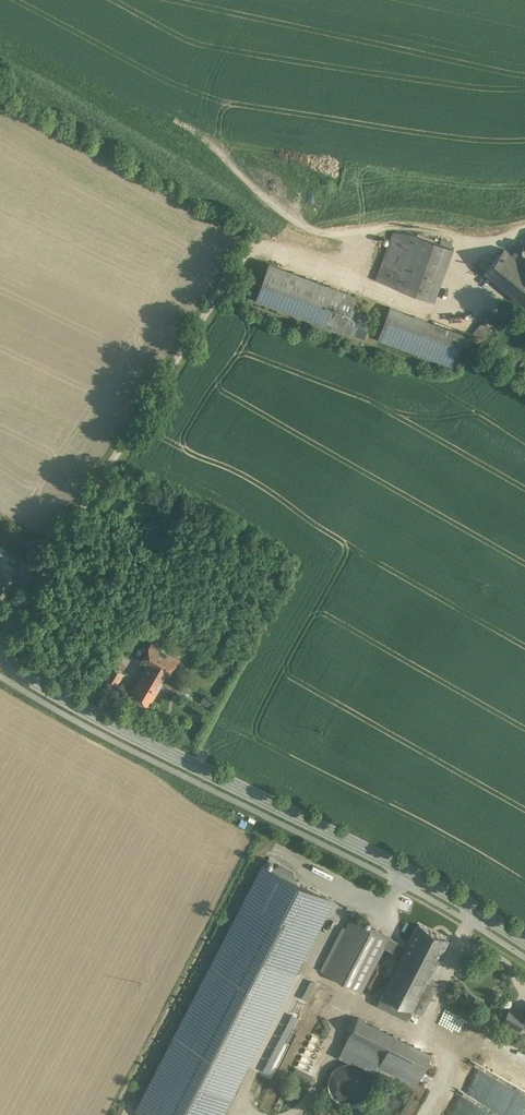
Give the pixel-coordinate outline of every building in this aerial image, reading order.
[(414,233),(394,231),(376,278),(394,285),(414,233)] [(440,242),(414,233),(394,285),(433,300),(454,248),(451,246),(440,242)] [(452,243),(442,238),(440,242),(451,246),(452,243)] [(518,259),(517,258),(517,259),(511,254),(511,253),(510,253),(505,249),(505,248),(504,248),(503,248),(504,249),(485,271),(484,270),(484,271),(512,294),(517,298),(518,299),(524,304),(523,304),(524,304),(524,305),(524,265),(521,262),(518,259)] [(355,295),(269,263),(256,298),(342,330),(355,295)] [(463,335),(389,308),(378,339),(452,366),(463,335)] [(354,309),(352,318),(370,323),(372,314),(354,309)] [(482,321),(472,333),(477,335),(485,324),(482,321)] [(485,324),(477,335),(483,340),(492,330),(485,324)] [(21,558),(7,549),(3,554),(17,563),(21,558)] [(2,569),(0,572),(0,593),(7,598),(19,579),(2,569)] [(148,664),(144,671),(130,694),(149,705),(167,675),(167,676),(178,658),(152,643),(142,661),(148,664)] [(124,673),(111,665),(103,678),(117,686),(124,673)] [(235,924),(139,1108),(152,1114),(219,1114),(324,913),(332,899),(297,881),(294,872),(279,864),(270,867),(265,865),(235,924)] [(391,937),(352,916),(323,971),(362,991),(385,947),(391,937)] [(450,940),(420,925),(409,947),(405,953),(435,968),(450,940)] [(391,937),(385,947),(403,957),(405,953),(409,947),(391,937)] [(435,968),(405,953),(403,957),(379,1004),(408,1020),(413,1009),(421,995),(435,968)] [(430,1000),(421,995),(413,1009),(423,1014),(430,1000)] [(453,1016),(456,1011),(446,1005),(443,1011),(453,1016)] [(510,1008),(503,1020),(519,1029),(523,1023),(522,1023),(524,1017),(524,1016),(510,1008)] [(290,1010),(262,1074),(273,1079),(301,1015),(290,1010)] [(395,1036),(358,1018),(350,1034),(386,1052),(395,1036)] [(258,1056),(267,1060),(283,1023),(275,1019),(258,1056)] [(386,1052),(350,1034),(343,1048),(379,1066),(386,1052)] [(401,1039),(395,1036),(386,1052),(393,1056),(401,1039)] [(432,1054),(401,1039),(393,1056),(423,1071),(432,1054)] [(393,1056),(386,1052),(379,1066),(416,1085),(423,1071),(393,1056)] [(371,1092),(373,1084),(371,1075),(366,1068),(359,1064),(350,1062),(342,1064),(334,1069),(330,1076),(328,1084),(330,1093),(335,1100),(342,1105),(351,1106),(359,1105),(366,1100),(371,1092)] [(469,1065),(458,1092),(500,1109),(505,1097),(509,1098),(515,1084),(469,1065)]
